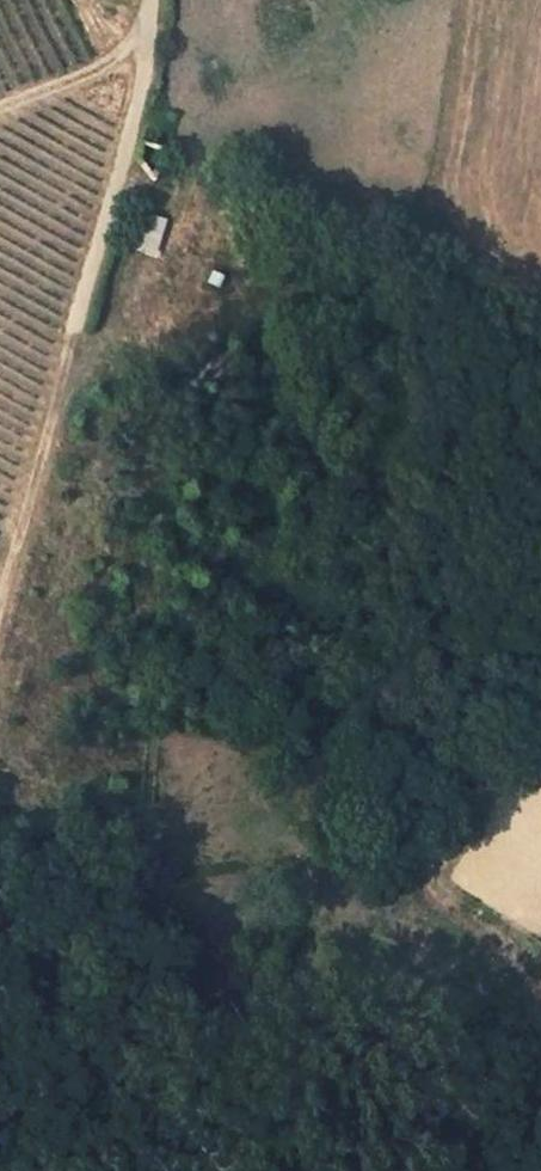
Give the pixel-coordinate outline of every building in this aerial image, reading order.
[(143,213),(132,249),(150,255),(162,218),(143,213)]
